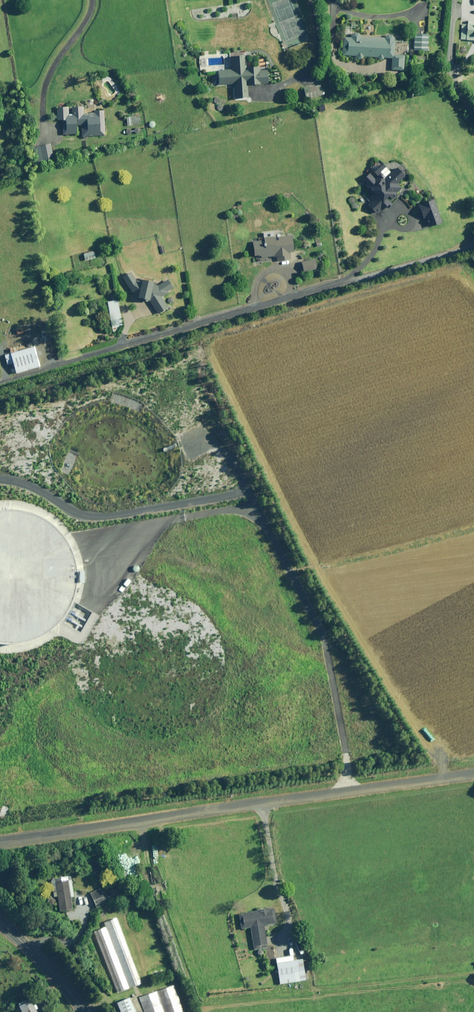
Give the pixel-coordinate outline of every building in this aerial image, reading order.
[(359,33),(351,33),(352,28),(359,28),(360,23),(344,22),(342,56),(392,58),(391,70),(403,70),(404,55),(393,54),(394,36),(385,36),(385,38),(359,37),(359,33)] [(461,24),(461,34),(466,34),(466,40),(473,40),(473,35),(473,25),(461,24)] [(428,34),(414,33),(414,50),(427,51),(428,34)] [(245,68),(244,56),(230,57),(231,69),(217,70),(217,78),(213,78),(213,85),(233,84),(234,99),(248,98),(247,84),(267,83),(266,70),(259,71),(259,67),(245,68)] [(322,94),(320,84),(303,89),(306,99),(322,94)] [(83,116),(83,106),(56,107),(57,120),(62,120),(62,134),(78,133),(78,130),(82,130),(82,136),(104,135),(104,110),(94,110),(94,116),(83,116)] [(138,117),(126,119),(127,126),(139,124),(138,117)] [(132,132),(134,132),(135,134),(142,133),(142,127),(134,128),(134,130),(132,130),(132,128),(125,129),(126,130),(123,131),(123,134),(126,134),(126,135),(132,134),(132,132)] [(384,177),(380,172),(373,177),(369,173),(362,179),(376,197),(368,204),(375,214),(382,208),(383,210),(391,203),(389,200),(402,189),(398,185),(405,179),(395,166),(389,171),(390,172),(384,177)] [(437,210),(433,199),(418,205),(423,218),(424,218),(428,227),(442,222),(440,218),(446,216),(443,208),(437,210)] [(292,252),(291,235),(263,237),(263,241),(250,241),(251,256),(260,255),(261,257),(277,256),(277,260),(289,260),(289,252),(292,252)] [(317,268),(314,259),(301,262),(303,272),(317,268)] [(135,297),(147,302),(155,315),(168,308),(161,297),(171,291),(170,289),(173,287),(168,279),(157,285),(152,285),(153,281),(140,280),(140,281),(136,280),(131,272),(122,278),(135,297)] [(121,325),(117,300),(107,302),(110,322),(111,326),(114,326),(121,325)] [(8,349),(9,354),(4,355),(7,365),(12,363),(15,373),(39,366),(34,347),(18,351),(16,347),(8,349)] [(0,510),(0,641),(10,641),(31,632),(47,617),(58,597),(61,574),(57,552),(45,533),(28,518),(7,510),(0,510)] [(134,858),(130,859),(131,862),(126,863),(129,877),(138,875),(134,858)] [(53,898),(59,897),(60,911),(72,909),(70,897),(74,897),(71,879),(67,879),(68,880),(56,882),(58,891),(52,892),(53,898)] [(104,898),(100,889),(90,894),(96,908),(112,901),(109,896),(104,898)] [(273,924),(271,909),(238,914),(241,929),(250,928),(253,950),(267,948),(263,925),(273,924)] [(141,983),(116,918),(104,922),(106,927),(129,988),(141,983)] [(129,988),(106,927),(92,932),(116,993),(129,988)] [(293,961),(292,956),(275,958),(279,984),(305,980),(302,959),(293,961)] [(138,1011),(180,1011),(173,990),(135,1003),(138,1011)] [(130,998),(117,1003),(120,1011),(135,1011),(130,998)] [(32,1002),(20,1009),(21,1011),(37,1011),(32,1002)]
